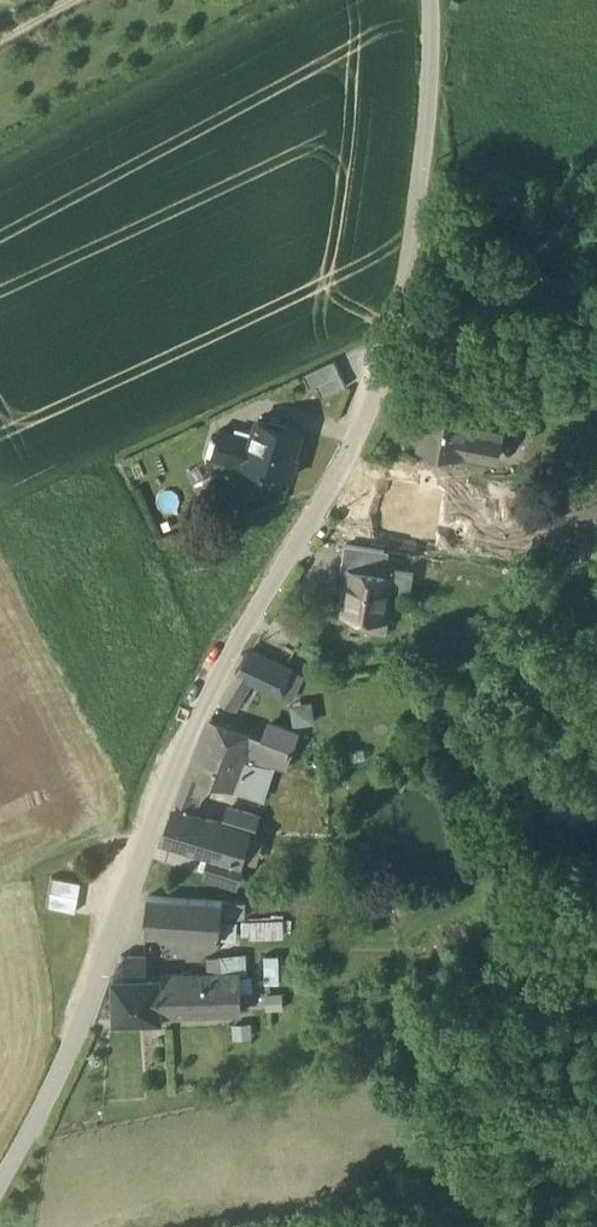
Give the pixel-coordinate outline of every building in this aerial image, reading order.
[(335,359),(304,373),(310,386),(317,383),(341,372),(335,359)] [(341,372),(317,383),(323,396),(347,385),(341,372)] [(471,408),(430,400),(422,443),(463,450),(467,429),(468,424),(471,408)] [(301,431),(259,419),(251,450),(247,464),(246,466),(291,478),(297,456),(294,455),(301,431)] [(477,431),(467,429),(463,450),(497,457),(501,435),(500,435),(477,431)] [(518,433),(501,430),(500,435),(501,435),(497,457),(513,460),(518,433)] [(237,436),(221,431),(214,455),(247,464),(251,450),(234,446),(237,436)] [(532,436),(518,433),(513,460),(527,463),(532,436)] [(436,509),(439,474),(416,471),(413,507),(436,509)] [(385,549),(347,544),(343,569),(353,571),(353,569),(382,573),(385,549)] [(412,570),(390,567),(389,574),(390,574),(388,588),(409,591),(412,570)] [(382,573),(353,569),(353,571),(346,612),(363,615),(367,615),(369,601),(386,603),(386,602),(388,588),(390,574),(389,574),(382,573)] [(386,603),(369,601),(367,615),(363,615),(362,623),(387,627),(391,603),(386,602),(386,603)] [(291,669),(251,651),(237,674),(251,682),(280,695),(281,692),(291,669)] [(291,669),(281,692),(293,697),(303,675),(291,669)] [(237,674),(220,701),(222,703),(237,704),(246,689),(247,689),(251,682),(237,674)] [(311,699),(290,700),(291,721),(312,720),(311,699)] [(255,735),(209,720),(199,744),(247,760),(255,735)] [(296,733),(270,724),(265,738),(267,739),(261,755),(285,764),(290,751),(291,752),(292,750),(291,749),(296,733)] [(265,738),(255,735),(247,760),(273,766),(284,768),(285,764),(261,755),(267,739),(265,738)] [(199,744),(198,744),(187,771),(218,782),(238,789),(247,760),(199,744)] [(273,766),(247,760),(238,789),(263,798),(273,766)] [(218,782),(187,771),(181,788),(196,794),(203,797),(218,782)] [(196,794),(181,788),(172,810),(188,814),(196,794)] [(258,816),(230,808),(225,825),(242,830),(242,831),(252,834),(258,816)] [(188,814),(172,810),(161,838),(214,854),(235,860),(235,858),(242,831),(242,830),(225,825),(188,814)] [(364,843),(354,843),(353,860),(370,861),(372,844),(364,843)] [(235,860),(214,854),(207,876),(236,884),(243,861),(235,858),(235,860)] [(78,883),(52,878),(47,909),(72,913),(78,883)] [(223,901),(148,897),(145,934),(221,938),(222,916),(223,901)] [(246,917),(246,901),(223,901),(222,916),(246,917)] [(237,922),(223,921),(222,936),(236,936),(237,922)] [(273,921),(251,922),(252,936),(273,936),(273,921)] [(161,977),(147,977),(147,955),(122,955),(114,979),(115,1021),(163,1020),(161,977)] [(222,956),(209,957),(210,975),(223,974),(222,956)] [(282,956),(263,958),(264,977),(283,976),(282,956)] [(210,975),(161,977),(163,1020),(172,1019),(172,1014),(243,1011),(241,974),(223,975),(223,974),(210,975)] [(251,1025),(235,1026),(235,1037),(251,1036),(251,1025)]
